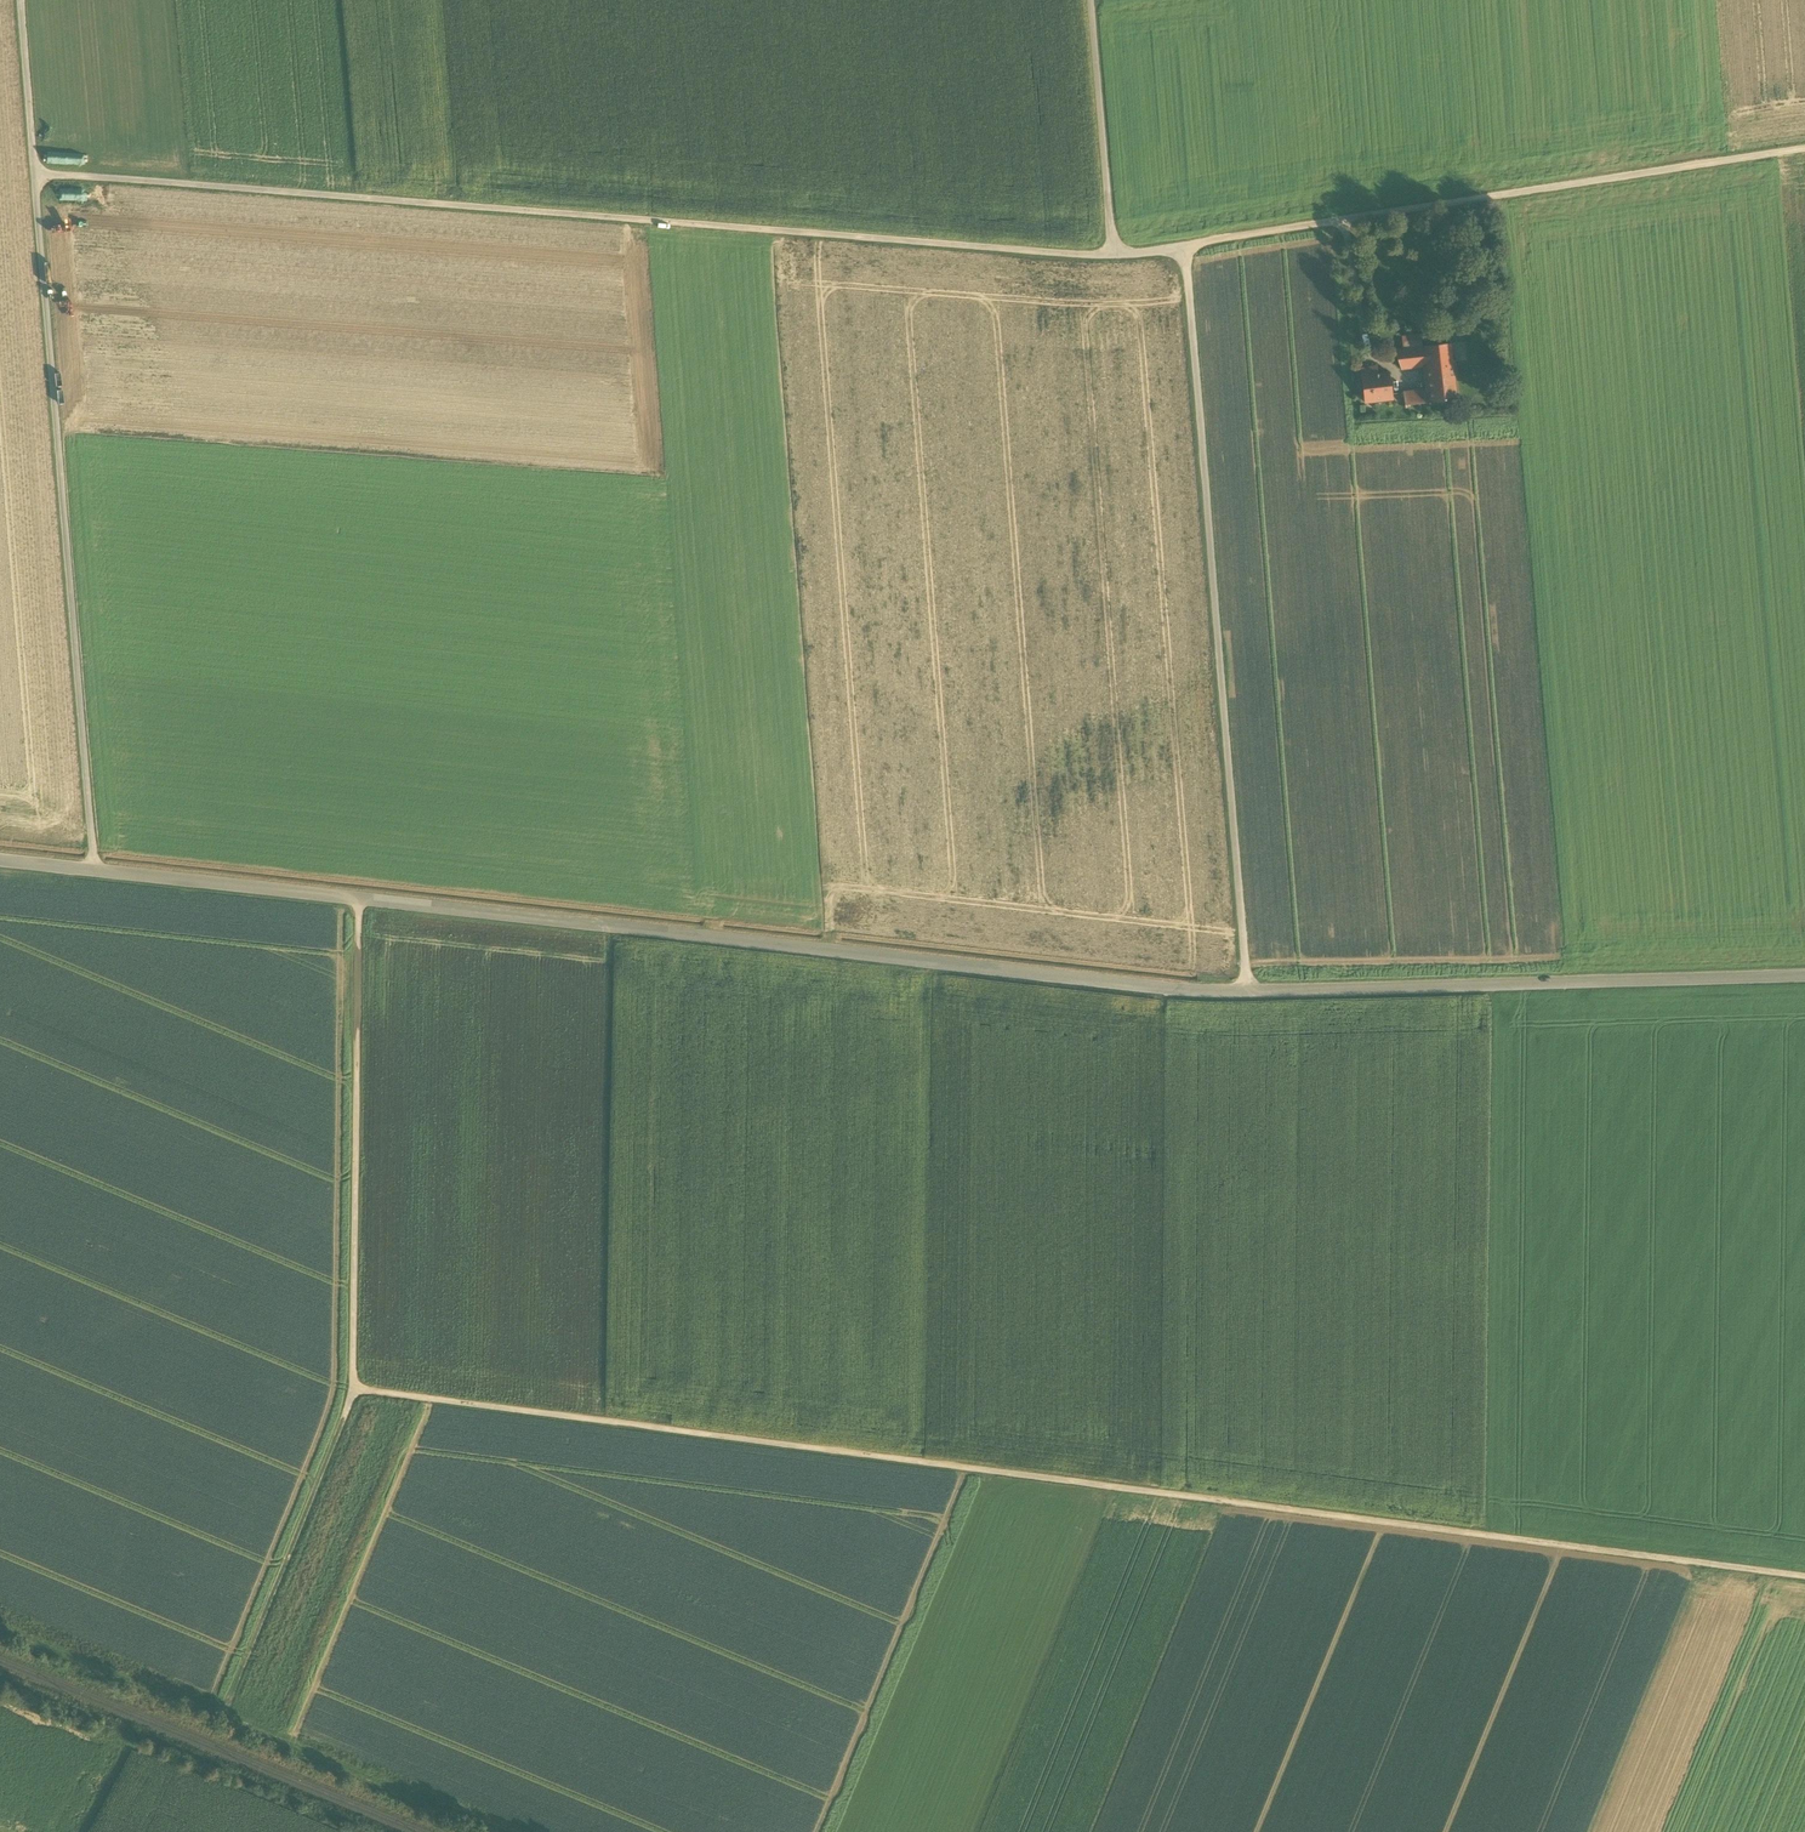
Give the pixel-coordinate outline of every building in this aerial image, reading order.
[(1403,349),(1422,346),(1421,335),(1402,337),(1403,349)] [(1426,364),(1429,390),(1430,403),(1456,400),(1450,343),(1424,346),(1426,362),(1426,364)] [(1395,349),(1401,367),(1426,364),(1426,362),(1424,346),(1422,346),(1403,349),(1395,349)] [(1360,369),(1365,403),(1392,400),(1389,373),(1378,374),(1377,367),(1360,369)] [(1404,406),(1430,403),(1429,390),(1403,393),(1404,406)]
